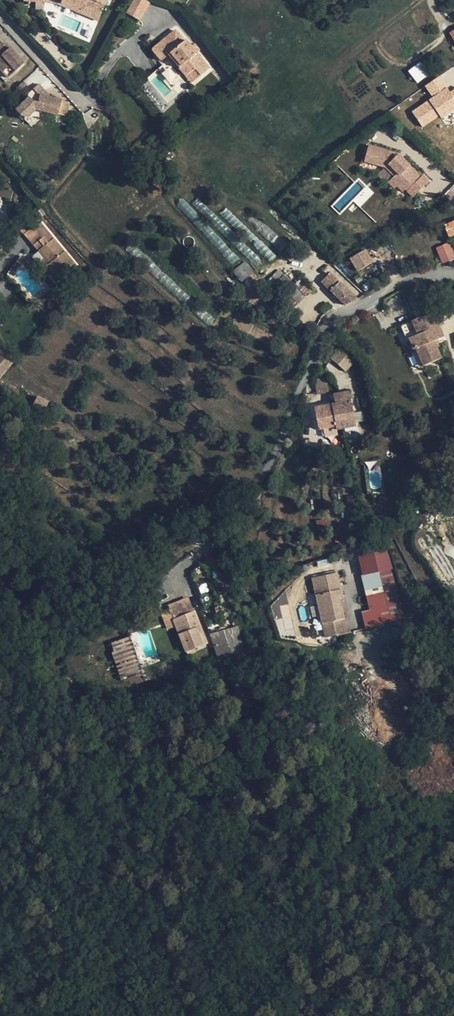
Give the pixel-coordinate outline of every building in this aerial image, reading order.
[(103,7),(92,2),(90,6),(84,2),(81,9),(61,0),(53,0),(97,19),(103,7)] [(81,9),(84,2),(90,6),(92,2),(103,7),(106,0),(61,0),(81,9)] [(126,15),(140,21),(149,0),(132,0),(126,15)] [(175,29),(151,49),(161,60),(168,54),(186,75),(194,69),(200,75),(209,68),(195,52),(190,45),(175,29)] [(5,74),(21,60),(7,45),(5,46),(1,42),(0,41),(0,69),(5,74)] [(194,42),(190,45),(195,52),(199,48),(194,42)] [(420,62),(408,71),(417,83),(429,74),(420,62)] [(396,77),(389,68),(377,77),(384,87),(396,77)] [(194,69),(186,75),(192,82),(200,75),(194,69)] [(422,129),(453,110),(453,88),(448,92),(439,76),(424,85),(432,98),(411,110),(422,129)] [(28,92),(37,102),(40,94),(44,89),(38,83),(28,92)] [(52,97),(44,89),(40,94),(37,102),(28,92),(28,96),(29,97),(16,110),(25,119),(36,108),(46,110),(66,115),(69,101),(52,97)] [(36,108),(25,119),(29,124),(37,117),(45,118),(46,110),(36,108)] [(418,172),(401,156),(397,160),(387,150),(367,147),(365,153),(363,163),(384,167),(392,174),(390,177),(387,180),(393,186),(396,183),(403,189),(418,172)] [(397,152),(387,150),(397,160),(401,156),(397,152)] [(390,177),(392,174),(384,167),(363,163),(365,153),(363,153),(360,166),(382,170),(390,177)] [(428,179),(421,173),(407,189),(413,195),(428,179)] [(403,189),(396,183),(393,186),(399,192),(403,189)] [(8,213),(4,216),(9,222),(13,219),(8,213)] [(0,219),(0,228),(9,222),(4,216),(0,219)] [(76,264),(39,219),(34,223),(44,237),(34,244),(39,250),(42,248),(52,260),(49,263),(45,266),(57,280),(76,264)] [(448,223),(449,227),(444,228),(448,237),(453,234),(453,221),(448,223)] [(44,237),(34,223),(24,231),(34,244),(44,237)] [(441,263),(453,259),(453,254),(450,242),(435,247),(441,263)] [(42,248),(39,250),(49,263),(52,260),(42,248)] [(373,260),(362,250),(351,262),(362,272),(373,260)] [(232,271),(242,282),(254,271),(244,261),(232,271)] [(301,303),(301,290),(291,290),(291,274),(270,273),(270,288),(287,289),(287,303),(301,303)] [(331,273),(321,282),(330,291),(340,281),(331,273)] [(350,290),(340,281),(330,291),(340,300),(350,290)] [(352,302),(360,299),(350,290),(340,300),(345,306),(347,305),(352,302)] [(433,312),(412,321),(417,335),(409,338),(413,349),(416,348),(423,366),(440,359),(434,341),(442,338),(433,312)] [(418,367),(423,366),(416,348),(413,349),(409,338),(417,335),(412,321),(401,325),(418,367)] [(0,351),(0,379),(14,363),(5,345),(0,351)] [(351,357),(340,348),(332,357),(343,367),(350,358),(351,357)] [(326,377),(315,380),(317,394),(329,393),(326,377)] [(337,430),(343,428),(356,426),(349,392),(333,395),(335,404),(314,408),(319,430),(335,426),(337,430)] [(49,402),(36,396),(31,407),(44,414),(49,402)] [(361,611),(365,629),(402,621),(388,550),(358,556),(368,610),(361,611)] [(338,571),(314,578),(327,619),(347,613),(344,604),(343,603),(341,595),(344,594),(338,571)] [(168,605),(170,610),(174,619),(194,611),(188,597),(168,605)] [(222,600),(230,626),(237,624),(229,598),(222,600)] [(230,626),(222,600),(217,602),(224,628),(230,626)] [(194,622),(197,620),(194,611),(174,619),(170,610),(161,613),(167,629),(176,626),(186,652),(207,643),(202,632),(199,633),(194,622)] [(202,632),(197,620),(194,622),(199,633),(202,632)] [(242,662),(248,661),(238,626),(231,628),(242,662)] [(220,666),(242,662),(231,628),(225,629),(230,651),(220,655),(212,633),(211,634),(210,634),(220,666)] [(230,651),(225,629),(212,633),(220,655),(230,651)] [(141,667),(130,636),(109,644),(119,674),(120,675),(141,667)]
